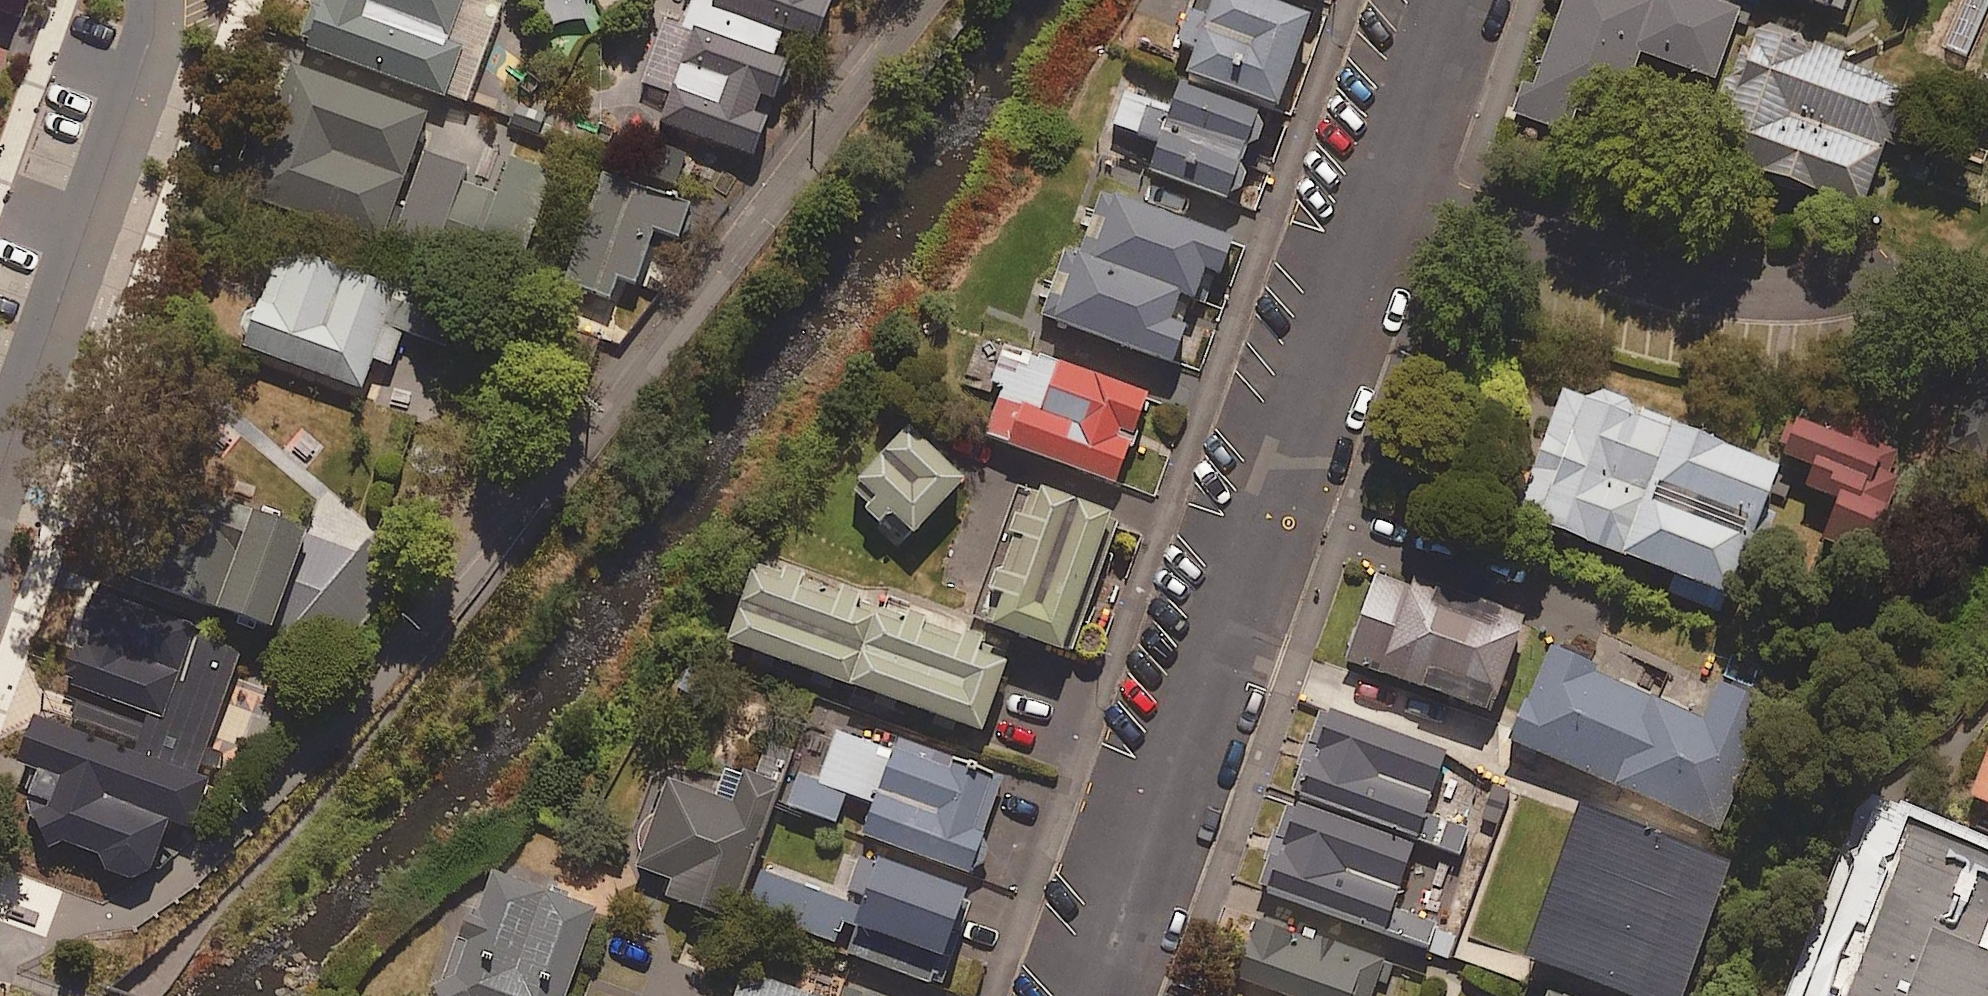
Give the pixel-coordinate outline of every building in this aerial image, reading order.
[(326,38),(461,83),(489,0),(339,0),(326,38)] [(814,43),(827,2),(820,0),(688,0),(692,1),(779,31),(814,43)] [(1183,74),(1274,109),(1307,19),(1255,0),(1194,0),(1178,45),(1192,50),(1183,74)] [(1524,118),(1568,133),(1574,113),(1614,127),(1638,54),(1714,79),(1737,8),(1711,0),(1563,0),(1524,118)] [(1839,13),(1844,0),(1800,0),(1839,13)] [(779,31),(692,1),(682,29),(662,22),(640,87),(665,95),(655,123),(752,156),(765,117),(754,113),(760,95),(770,98),(782,64),(769,59),(779,31)] [(1905,83),(1747,27),(1702,152),(1859,209),(1905,83)] [(452,106),(314,58),(269,186),(407,234),(452,106)] [(1242,169),(1252,144),(1260,136),(1261,115),(1179,84),(1175,94),(1129,77),(1111,125),(1159,143),(1148,172),(1229,202),(1233,193),(1242,184),(1242,169)] [(686,203),(595,174),(560,282),(609,298),(615,279),(632,285),(650,230),(675,238),(686,203)] [(1178,290),(1195,296),(1203,272),(1217,277),(1230,241),(1099,195),(1094,209),(1077,204),(1071,221),(1088,226),(1078,255),(1178,290)] [(250,337),(247,346),(363,386),(373,357),(391,364),(403,329),(443,342),(456,305),(282,245),(260,308),(250,312),(245,320),(250,337)] [(1182,328),(1166,322),(1178,290),(1078,255),(1062,249),(1052,279),(1037,274),(1030,295),(1045,300),(1039,317),(1170,363),(1182,328)] [(1113,484),(1146,394),(1003,343),(989,384),(1001,388),(984,438),(1113,484)] [(1721,444),(1565,387),(1516,519),(1673,576),(1667,593),(1723,614),(1776,469),(1719,448),(1721,444)] [(1882,448),(1799,415),(1785,450),(1784,466),(1810,489),(1838,500),(1820,544),(1863,561),(1893,486),(1871,477),(1882,448)] [(960,483),(904,429),(852,484),(908,537),(960,483)] [(173,485),(138,583),(215,611),(213,614),(269,634),(271,630),(286,636),(323,668),(405,577),(366,542),(356,554),(305,535),(306,533),(173,485)] [(1104,524),(1021,495),(976,624),(1059,653),(1104,524)] [(845,687),(875,603),(756,560),(726,644),(845,687)] [(1520,622),(1378,572),(1347,662),(1489,712),(1520,622)] [(180,668),(195,628),(103,595),(100,602),(89,598),(60,679),(71,683),(69,689),(154,720),(161,722),(163,719),(182,725),(197,731),(207,705),(198,702),(202,693),(190,689),(196,674),(180,668)] [(875,603),(845,687),(978,734),(1008,650),(875,603)] [(1597,663),(1552,645),(1511,742),(1617,787),(1654,699),(1593,673),(1597,663)] [(1774,705),(1720,683),(1705,720),(1654,699),(1617,787),(1721,830),(1774,705)] [(1448,756),(1328,713),(1297,798),(1456,855),(1467,825),(1428,811),(1448,756)] [(154,763),(32,718),(14,767),(35,775),(25,801),(29,819),(46,853),(61,845),(96,859),(103,874),(129,885),(148,876),(167,825),(188,833),(207,782),(182,773),(154,763)] [(161,722),(154,720),(154,763),(182,773),(182,725),(163,719),(161,722)] [(984,839),(1003,779),(838,727),(824,771),(801,764),(788,805),(837,820),(846,792),(876,802),(865,836),(974,870),(987,859),(988,848),(984,839)] [(730,919),(795,749),(767,739),(752,777),(728,768),(716,798),(672,780),(640,865),(673,878),(667,895),(730,919)] [(1973,809),(1987,814),(1987,769),(1973,809)] [(1412,845),(1299,805),(1268,890),(1381,931),(1412,845)] [(1576,815),(1525,960),(1626,995),(1679,995),(1725,867),(1576,815)] [(1806,995),(1977,995),(1987,967),(1987,860),(1873,817),(1806,995)] [(960,941),(969,944),(980,912),(971,909),(977,893),(881,858),(847,953),(943,988),(960,941)] [(487,869),(441,995),(567,995),(598,909),(487,869)] [(848,902),(765,874),(752,913),(835,940),(848,902)] [(1254,923),(1235,981),(1281,995),(1371,995),(1381,965),(1254,923)] [(752,976),(746,995),(812,995),(752,976)]
